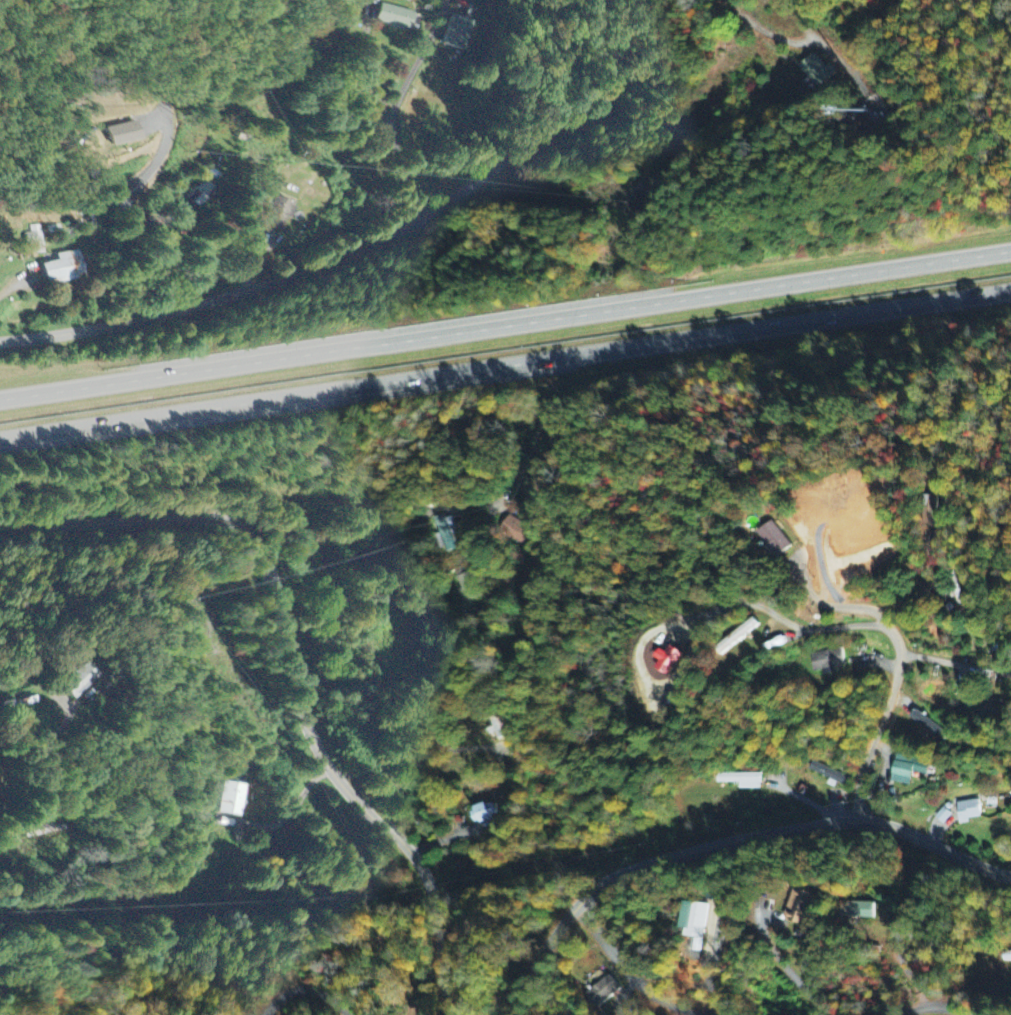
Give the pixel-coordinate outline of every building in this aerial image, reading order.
[(381,18),(410,27),(415,9),(386,0),(381,18)] [(458,10),(446,44),(457,48),(469,14),(458,10)] [(111,146),(141,143),(139,124),(109,128),(111,146)] [(195,185),(187,192),(197,202),(205,195),(195,185)] [(280,194),(267,221),(282,229),(296,201),(280,194)] [(40,223),(42,248),(33,249),(31,223),(40,223)] [(86,271),(48,281),(43,262),(62,256),(60,251),(79,246),(86,271)] [(934,527),(935,496),(920,495),(919,527),(934,527)] [(452,549),(448,537),(453,535),(447,515),(432,519),(443,552),(452,549)] [(521,545),(530,529),(506,516),(497,532),(521,545)] [(753,531),(771,557),(786,546),(769,520),(753,531)] [(757,627),(751,618),(712,647),(718,655),(757,627)] [(650,669),(665,676),(676,652),(664,647),(661,653),(654,649),(650,658),(655,660),(650,669)] [(810,654),(812,672),(842,667),(840,650),(810,654)] [(74,701),(98,674),(84,662),(61,688),(74,701)] [(888,781),(908,786),(912,772),(925,775),(928,763),(895,754),(888,781)] [(847,776),(811,762),(808,771),(831,779),(830,782),(843,787),(847,776)] [(758,774),(716,774),(715,783),(737,784),(737,790),(758,790),(758,774)] [(218,814),(239,818),(245,787),(224,782),(218,814)] [(954,803),(958,825),(967,823),(966,819),(978,817),(976,800),(954,803)] [(499,819),(492,802),(471,810),(477,827),(499,819)] [(811,894),(790,887),(779,919),(800,926),(811,894)] [(705,905),(680,901),(676,929),(682,930),(681,936),(700,940),(705,905)] [(871,901),(835,902),(836,919),(871,918),(871,901)] [(618,991),(608,976),(583,994),(593,1009),(618,991)]
